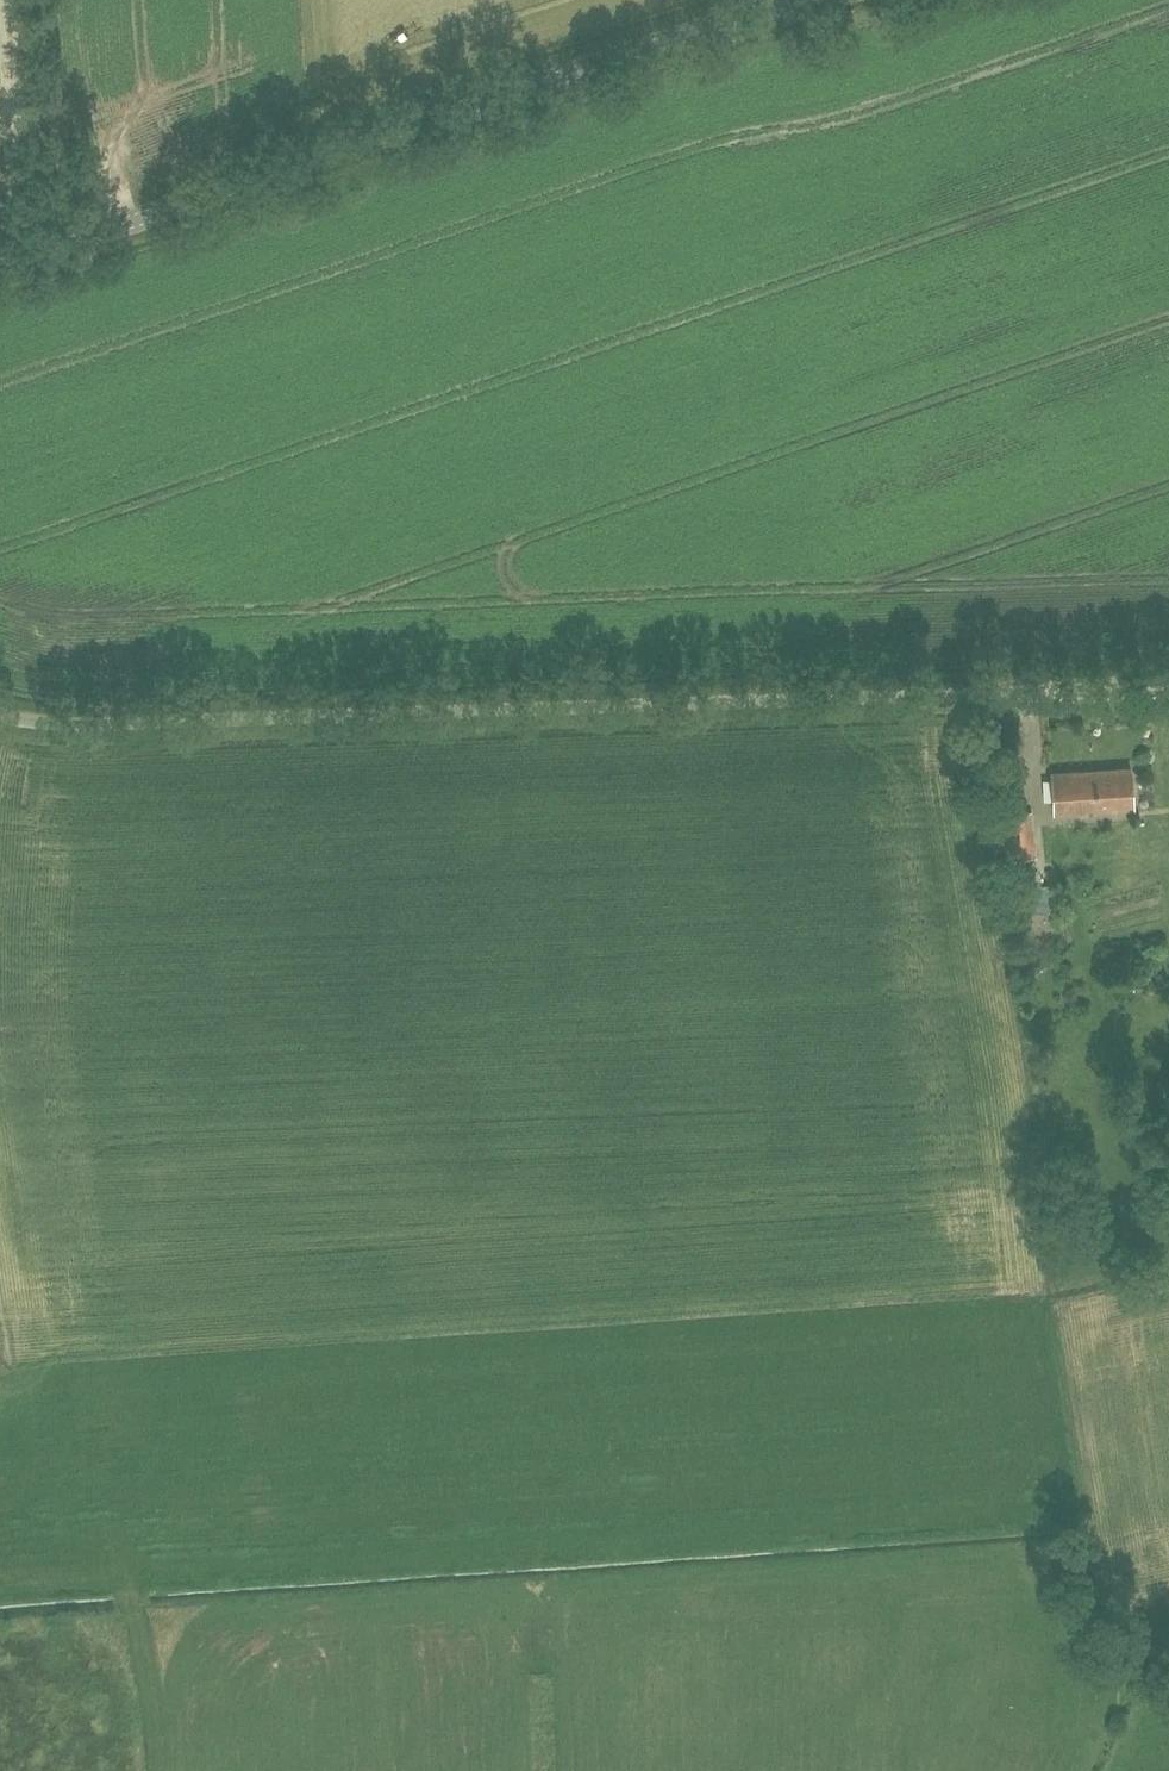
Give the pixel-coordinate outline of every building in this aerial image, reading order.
[(1055,811),(1133,806),(1130,766),(1052,771),(1055,811)] [(1007,859),(1037,855),(1031,810),(1001,814),(1007,859)]
